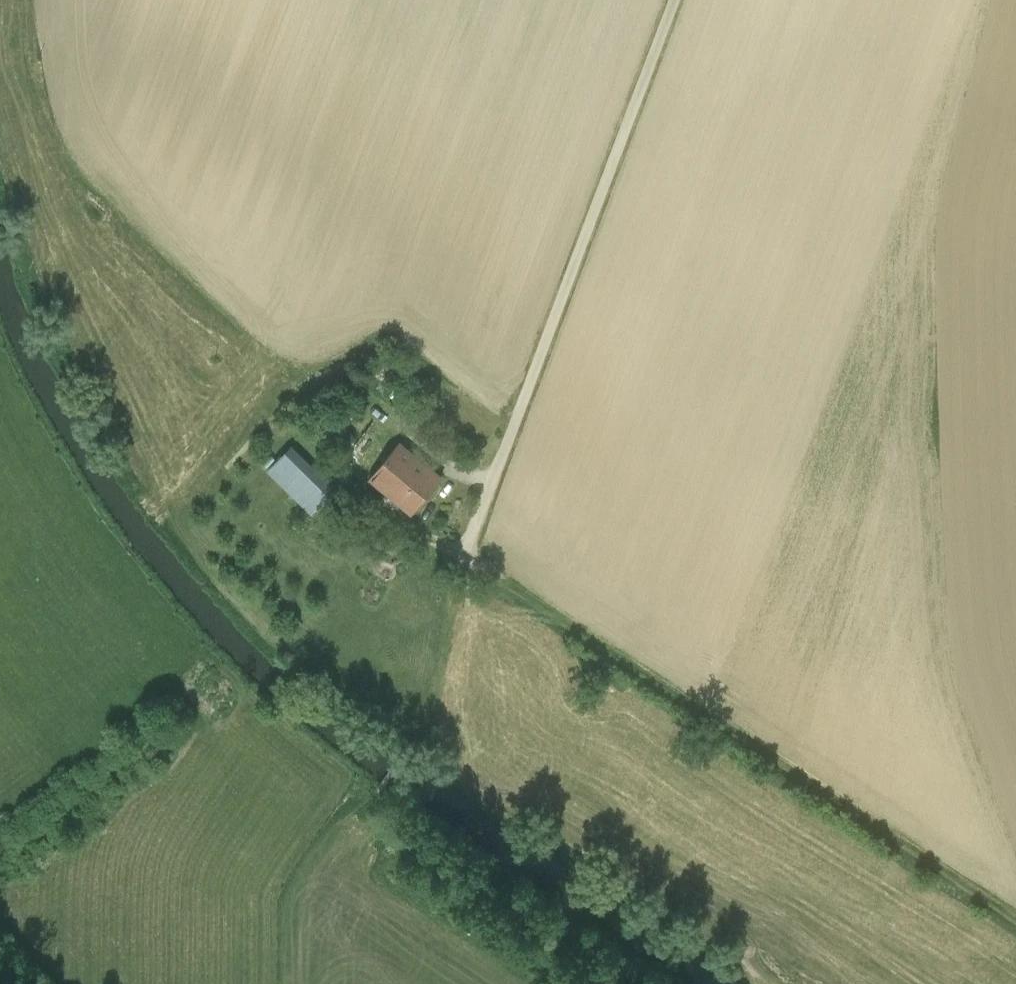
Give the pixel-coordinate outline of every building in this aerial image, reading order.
[(397,441),(368,476),(411,513),(441,478),(397,441)] [(290,447),(268,469),(312,512),(333,490),(290,447)]
